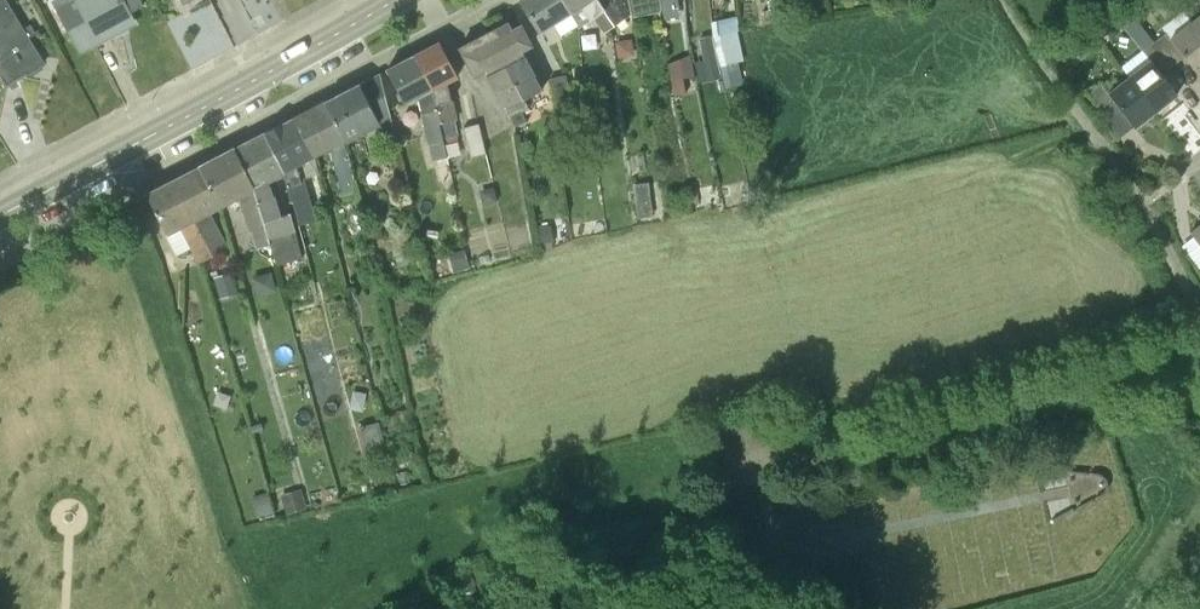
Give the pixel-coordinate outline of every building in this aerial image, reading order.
[(0,77),(6,87),(28,74),(28,73),(44,63),(4,0),(0,0),(0,75),(1,76),(0,77)] [(129,13),(122,0),(71,0),(72,2),(60,8),(81,50),(112,35),(106,25),(129,13)] [(570,10),(564,0),(521,0),(540,30),(570,10)] [(594,17),(604,33),(616,25),(606,9),(599,0),(564,0),(570,10),(572,12),(581,6),(591,20),(594,17)] [(606,9),(616,25),(629,16),(626,0),(599,0),(606,9)] [(630,10),(639,8),(641,15),(648,13),(646,0),(629,0),(630,10)] [(821,7),(820,0),(806,0),(805,0),(807,10),(821,7)] [(1183,10),(1193,23),(1199,33),(1199,0),(1195,0),(1183,10)] [(227,8),(201,8),(202,56),(228,55),(227,8)] [(521,25),(511,30),(508,23),(489,32),(523,98),(542,88),(522,49),(531,45),(521,25)] [(1199,70),(1199,33),(1193,23),(1171,39),(1166,33),(1155,41),(1174,66),(1185,57),(1197,73),(1199,70)] [(528,107),(526,103),(523,98),(489,32),(460,47),(474,74),(485,68),(510,117),(522,111),(528,107)] [(714,36),(725,86),(741,82),(729,33),(714,36)] [(698,38),(702,55),(715,52),(711,35),(698,38)] [(1163,74),(1174,66),(1155,41),(1143,51),(1150,60),(1130,76),(1156,111),(1178,94),(1163,74)] [(446,82),(458,76),(440,42),(415,55),(433,89),(445,145),(459,141),(456,121),(459,119),(453,100),(450,101),(446,82)] [(447,158),(445,145),(433,89),(415,55),(387,69),(405,104),(418,96),(433,161),(447,158)] [(678,58),(667,63),(671,77),(683,77),(678,58)] [(396,132),(392,116),(380,73),(325,101),(346,139),(378,122),(383,138),(396,132)] [(575,107),(567,74),(550,79),(558,111),(575,107)] [(1135,127),(1156,111),(1130,76),(1108,93),(1101,84),(1089,93),(1108,117),(1120,108),(1135,127)] [(608,95),(605,78),(588,81),(591,98),(608,95)] [(355,179),(346,139),(325,101),(295,117),(314,155),(329,147),(340,195),(353,192),(350,180),(355,179)] [(522,111),(510,117),(515,126),(527,120),(522,111)] [(319,173),(314,155),(295,117),(265,133),(285,171),(296,208),(300,224),(311,221),(309,211),(313,210),(311,202),(306,181),(304,181),(304,179),(319,173)] [(486,153),(479,123),(465,127),(471,157),(486,153)] [(269,179),(285,171),(265,133),(234,148),(254,187),(263,221),(270,244),(276,265),(303,258),(291,212),(278,216),(269,179)] [(257,248),(270,244),(263,221),(254,187),(234,148),(202,165),(222,205),(239,196),(250,232),(252,232),(257,248)] [(210,211),(222,205),(202,165),(175,179),(215,256),(229,248),(210,211)] [(201,263),(215,256),(175,179),(147,194),(167,233),(181,226),(201,263)] [(635,209),(652,206),(648,182),(631,185),(635,209)] [(479,190),(482,206),(497,202),(493,186),(479,190)] [(557,242),(554,224),(536,227),(539,245),(557,242)] [(1190,232),(1199,245),(1199,224),(1190,232)] [(450,272),(469,267),(464,249),(446,253),(450,272)] [(344,384),(322,388),(327,417),(349,413),(344,384)] [(394,466),(414,461),(410,446),(390,451),(394,466)] [(308,508),(302,487),(280,493),(286,514),(308,508)] [(274,514),(268,492),(251,497),(257,518),(274,514)] [(467,595),(475,586),(471,574),(459,572),(451,581),(455,593),(467,595)]
